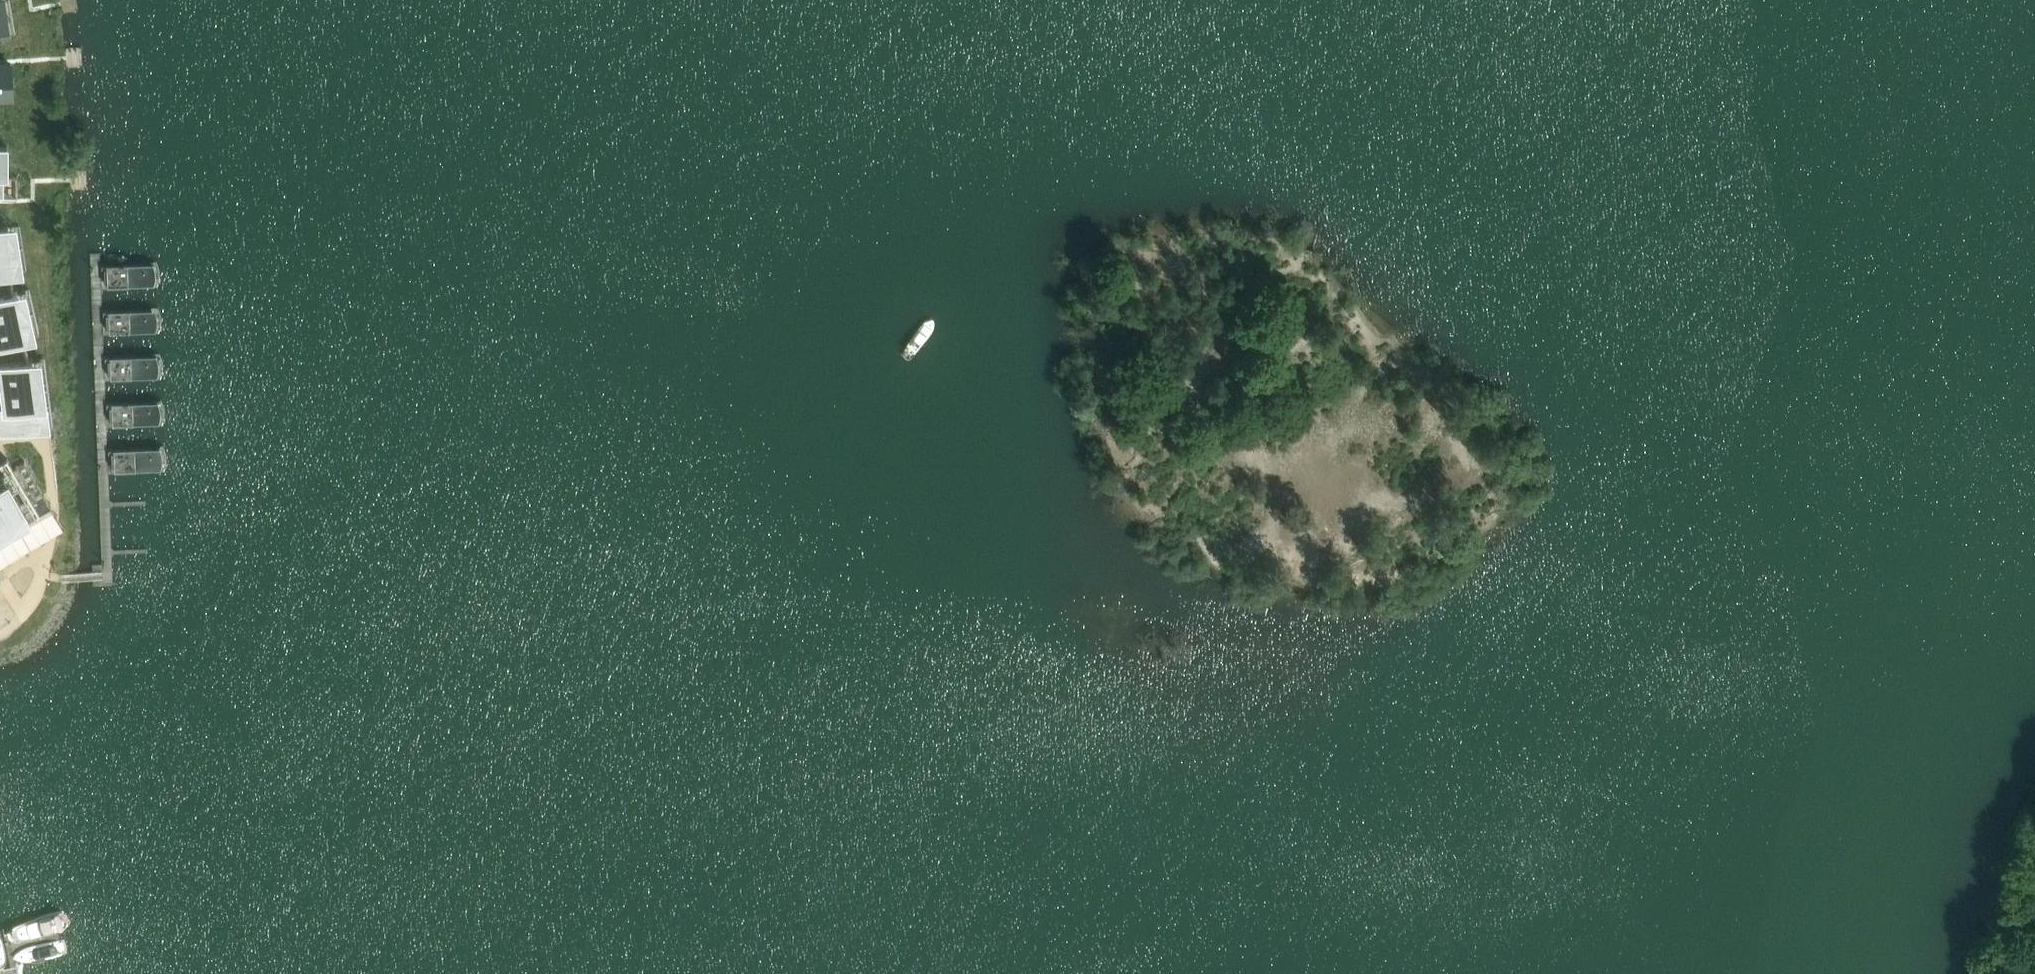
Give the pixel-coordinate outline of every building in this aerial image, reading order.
[(3,194),(3,175),(8,175),(8,146),(0,146),(0,194),(3,194)] [(9,229),(0,231),(0,434),(42,429),(33,361),(29,361),(25,339),(29,338),(18,293),(14,294),(12,276),(16,276),(9,229)] [(156,261),(100,264),(101,286),(157,283),(156,261)] [(158,307),(102,310),(103,332),(158,329),(158,307)] [(160,354),(104,356),(105,378),(161,376),(160,354)] [(160,400),(104,403),(105,425),(161,422),(160,400)] [(162,444),(106,447),(107,469),(163,467),(162,444)] [(44,500),(8,449),(5,451),(0,455),(0,531),(44,500)] [(26,564),(41,559),(36,544),(21,550),(26,564)]
